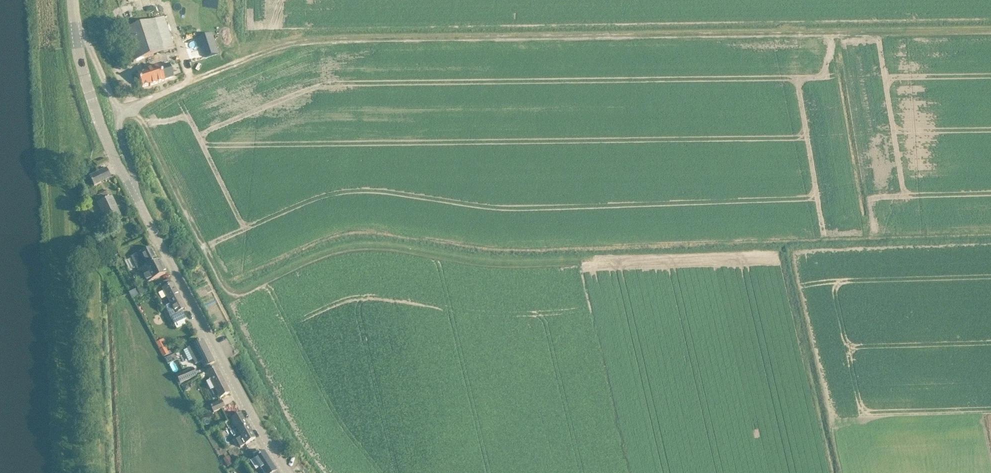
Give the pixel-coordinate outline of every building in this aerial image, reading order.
[(163,18),(133,28),(123,31),(134,62),(174,49),(163,18)] [(213,34),(196,38),(199,48),(215,43),(213,34)] [(145,73),(138,75),(142,88),(150,86),(150,87),(165,82),(165,81),(174,78),(170,65),(160,68),(160,67),(145,72),(145,73)] [(106,169),(99,172),(89,177),(94,187),(101,184),(99,181),(101,180),(110,176),(106,169)] [(108,191),(99,196),(94,198),(97,204),(106,223),(121,216),(112,197),(111,197),(108,191)] [(136,256),(131,258),(145,285),(158,278),(166,274),(160,260),(157,262),(150,248),(141,253),(136,256)] [(120,254),(123,262),(128,260),(126,252),(120,254)] [(172,284),(164,289),(163,290),(171,305),(165,308),(177,330),(186,325),(183,321),(186,319),(182,311),(186,309),(172,284)] [(225,331),(220,316),(207,321),(212,336),(225,331)] [(203,341),(199,343),(188,349),(195,363),(200,361),(204,368),(214,363),(203,341)] [(160,343),(157,344),(163,356),(168,354),(165,347),(162,349),(160,343)] [(216,368),(208,372),(205,374),(209,382),(207,383),(211,390),(213,389),(218,399),(230,393),(216,368)] [(193,371),(184,375),(183,374),(175,378),(180,387),(197,378),(193,371)] [(221,401),(210,407),(213,414),(225,407),(221,401)] [(232,419),(231,420),(241,438),(236,441),(240,448),(244,446),(247,444),(255,439),(241,414),(240,414),(232,419)] [(250,461),(256,470),(260,468),(263,472),(274,472),(276,472),(264,453),(255,458),(250,461)] [(233,464),(228,456),(222,459),(227,467),(233,464)]
